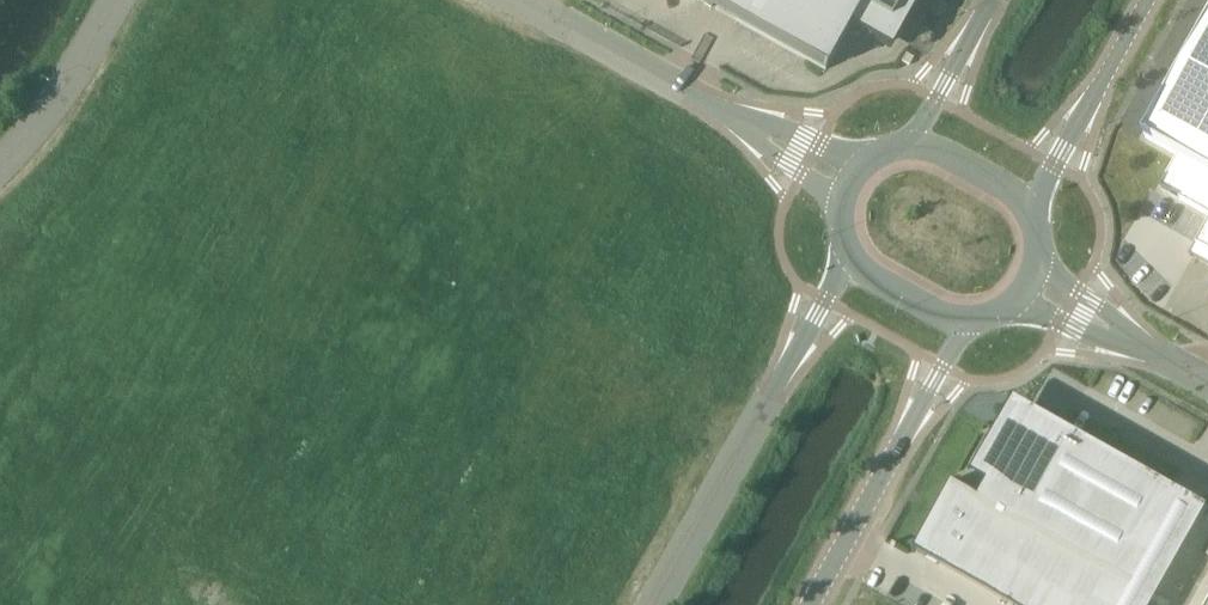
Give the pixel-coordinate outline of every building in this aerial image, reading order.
[(825,70),(849,28),(860,8),(889,24),(903,0),(698,0),(825,70)] [(1146,137),(1180,156),(1168,178),(1161,189),(1181,200),(1207,215),(1207,25),(1146,137)] [(1197,244),(1207,251),(1207,224),(1197,244)] [(951,566),(1015,604),(1093,604),(1104,584),(1121,593),(1172,499),(1064,434),(1021,508),(994,490),(951,566)]
